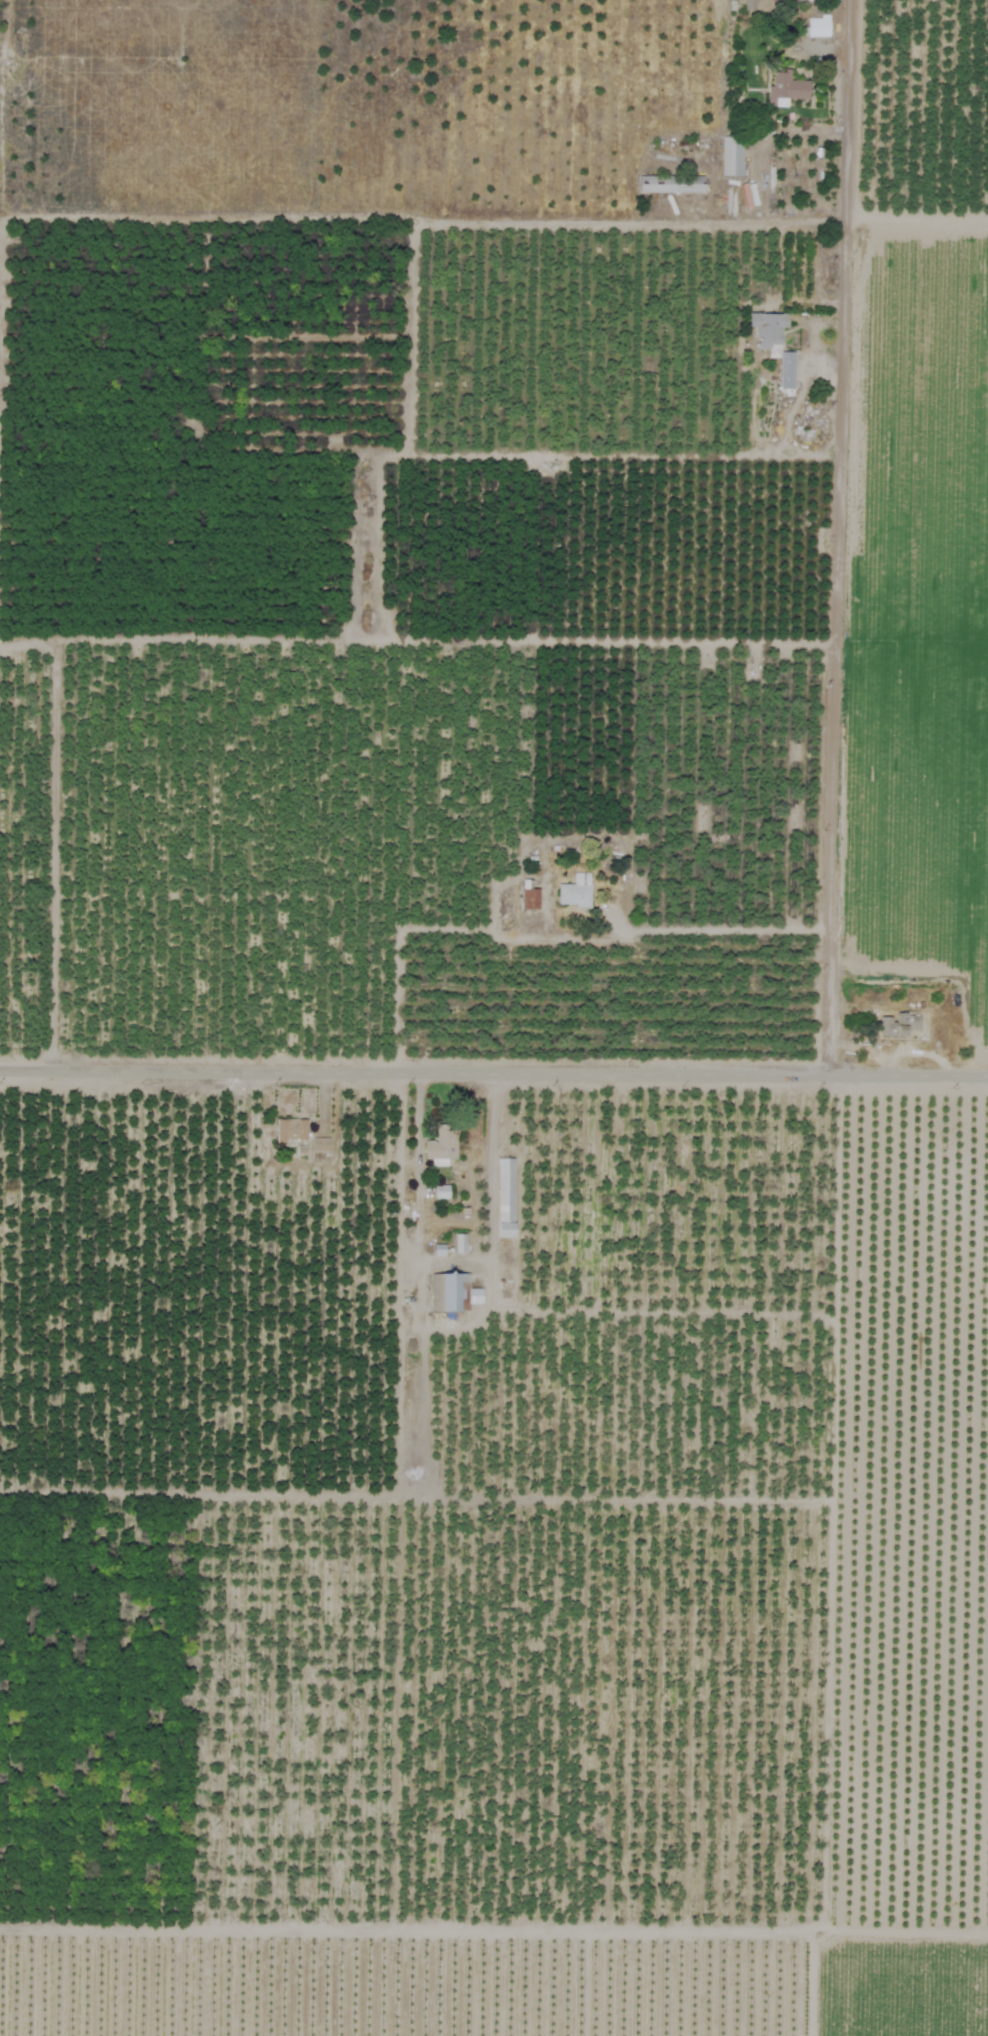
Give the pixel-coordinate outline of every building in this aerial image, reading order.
[(755,10),(755,0),(744,0),(744,10),(755,10)] [(808,37),(828,37),(828,17),(807,18),(808,37)] [(808,99),(809,80),(790,80),(790,70),(773,70),(772,86),(768,86),(767,105),(776,105),(776,99),(808,99)] [(721,176),(742,176),(742,137),(722,137),(721,176)] [(704,177),(654,178),(654,176),(639,176),(639,193),(704,192),(704,177)] [(787,314),(749,313),(748,327),(757,327),(756,349),(770,350),(770,345),(780,345),(781,328),(787,328),(787,314)] [(794,390),(794,352),(780,352),(780,390),(794,390)] [(590,905),(589,872),(573,873),(574,884),(558,884),(558,906),(590,905)] [(539,889),(522,889),(522,910),(539,910),(539,889)] [(919,1031),(919,1014),(894,1014),(894,1017),(880,1017),(880,1037),(906,1037),(906,1030),(919,1031)] [(307,1120),(276,1119),(276,1143),(287,1143),(287,1139),(306,1140),(307,1120)] [(456,1130),(446,1130),(446,1125),(436,1125),(435,1141),(424,1141),(423,1159),(456,1160),(456,1130)] [(330,1151),(329,1138),(311,1138),(312,1152),(330,1151)] [(514,1159),(497,1159),(497,1238),(514,1238),(514,1159)] [(435,1198),(448,1198),(448,1186),(435,1185),(435,1198)] [(432,1311),(468,1311),(468,1304),(482,1304),(482,1289),(469,1289),(469,1273),(431,1274),(432,1311)]
